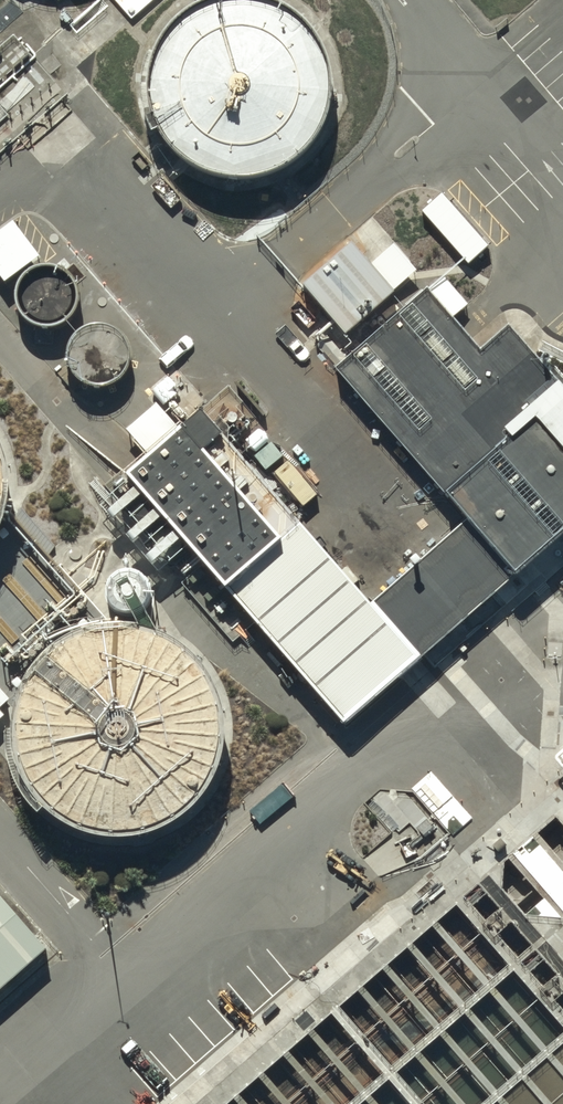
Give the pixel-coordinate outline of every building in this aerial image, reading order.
[(129,20),(153,0),(112,0),(129,20)] [(244,6),(221,7),(195,16),(176,28),(158,50),(151,65),(146,85),(148,116),(159,142),(173,161),(193,175),(215,183),(245,185),(274,177),(302,156),(316,137),(324,111),(325,84),(317,58),(302,35),(283,20),(265,11),(244,6)] [(0,230),(0,283),(4,288),(39,262),(10,222),(0,230)] [(51,278),(48,278),(46,277),(43,277),(41,277),(39,277),(36,277),(34,278),(31,279),(29,280),(27,281),(25,282),(23,284),(21,285),(20,287),(18,289),(17,291),(16,294),(15,296),(15,298),(14,301),(14,303),(14,305),(14,308),(14,310),(15,313),(16,315),(17,317),(18,319),(19,321),(21,323),(23,325),(24,326),(26,328),(28,329),(31,330),(33,331),(35,332),(38,332),(40,332),(42,333),(45,332),(47,332),(50,331),(52,331),(54,330),(56,328),(58,327),(60,326),(62,324),(64,322),(65,320),(66,318),(67,316),(68,313),(69,311),(69,309),(69,306),(70,304),(69,301),(69,299),(68,297),(68,294),(67,292),(65,290),(64,288),(63,286),(61,284),(59,283),(57,281),(55,280),(53,279),(51,278)] [(509,333),(481,357),(433,300),(340,379),(475,536),(369,627),(190,418),(128,471),(343,722),(562,534),(562,396),(509,333)] [(99,324),(98,324),(95,325),(92,325),(89,326),(86,327),(84,328),(81,329),(79,331),(76,333),(74,335),(72,337),(71,339),(69,342),(68,344),(67,347),(66,350),(66,353),(65,356),(65,359),(65,362),(66,364),(66,367),(67,370),(69,373),(70,375),(72,378),(73,380),(75,382),(78,384),(80,386),(82,387),(85,388),(88,389),(91,390),(93,391),(96,391),(99,391),(102,391),(105,390),(108,390),(111,389),(113,388),(116,386),(118,385),(120,383),(122,381),(124,379),(126,376),(128,374),(129,371),(130,369),(131,366),(131,363),(132,360),(132,357),(132,354),(131,351),(130,349),(129,346),(128,343),(127,341),(125,338),(123,336),(121,334),(119,332),(117,330),(114,329),(112,327),(109,326),(106,325),(104,325),(101,325),(99,324)] [(123,576),(122,576),(120,577),(118,578),(116,579),(115,580),(113,581),(111,582),(110,584),(109,585),(108,587),(107,589),(106,590),(105,592),(104,594),(104,596),(104,598),(104,600),(104,602),(105,605),(105,607),(106,608),(107,610),(108,612),(109,614),(110,615),(112,617),(113,618),(115,619),(117,620),(118,621),(120,622),(122,622),(124,623),(126,623),(128,623),(131,623),(133,622),(134,622),(136,621),(138,620),(140,619),(142,618),(143,617),(145,615),(146,614),(147,612),(148,610),(149,608),(150,606),(150,604),(151,602),(151,600),(151,598),(151,596),(150,594),(150,592),(149,590),(148,588),(147,587),(146,585),(145,583),(143,582),(142,581),(140,580),(138,578),(136,578),(134,577),(132,576),(130,576),(128,576),(126,576),(124,576),(123,576)] [(120,638),(105,638),(69,648),(43,665),(23,690),(15,709),(10,730),(11,761),(19,786),(33,808),(57,830),(75,840),(98,846),(131,846),(172,831),(197,808),(210,787),(219,755),(218,721),(208,693),(193,673),(170,653),(149,643),(120,638)] [(0,884),(0,995),(55,946),(0,884)]
